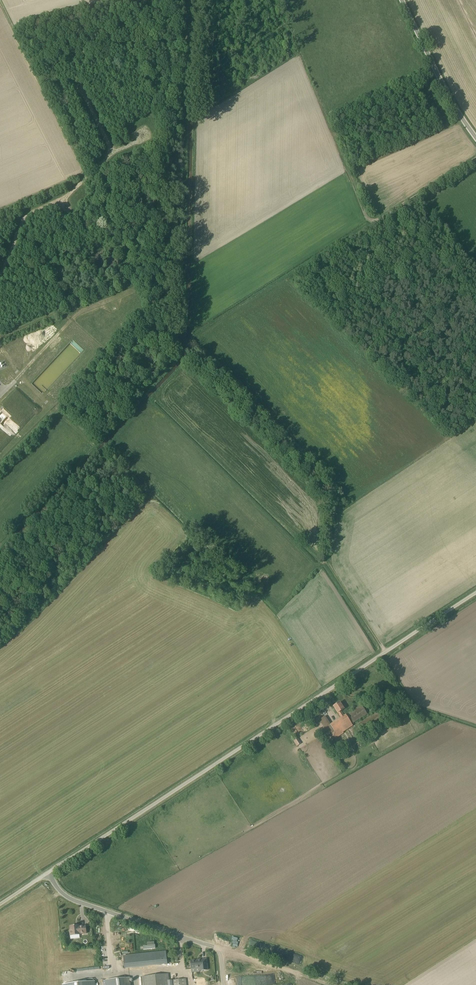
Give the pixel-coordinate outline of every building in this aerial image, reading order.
[(344,716),(341,711),(344,709),(340,702),(334,706),(341,718),(330,725),(324,717),(319,720),(332,740),(344,733),(343,732),(345,731),(353,726),(352,724),(367,714),(361,705),(346,715),(344,716)] [(364,729),(384,717),(379,710),(360,723),(364,729)] [(359,747),(369,740),(366,736),(356,743),(359,747)] [(79,925),(79,924),(71,925),(71,929),(70,929),(71,934),(80,933),(87,932),(86,924),(79,925)] [(124,969),(167,964),(166,951),(123,955),(124,969)] [(191,969),(203,967),(202,959),(190,960),(191,969)] [(185,979),(169,980),(168,974),(143,976),(144,984),(186,984),(185,979)]
